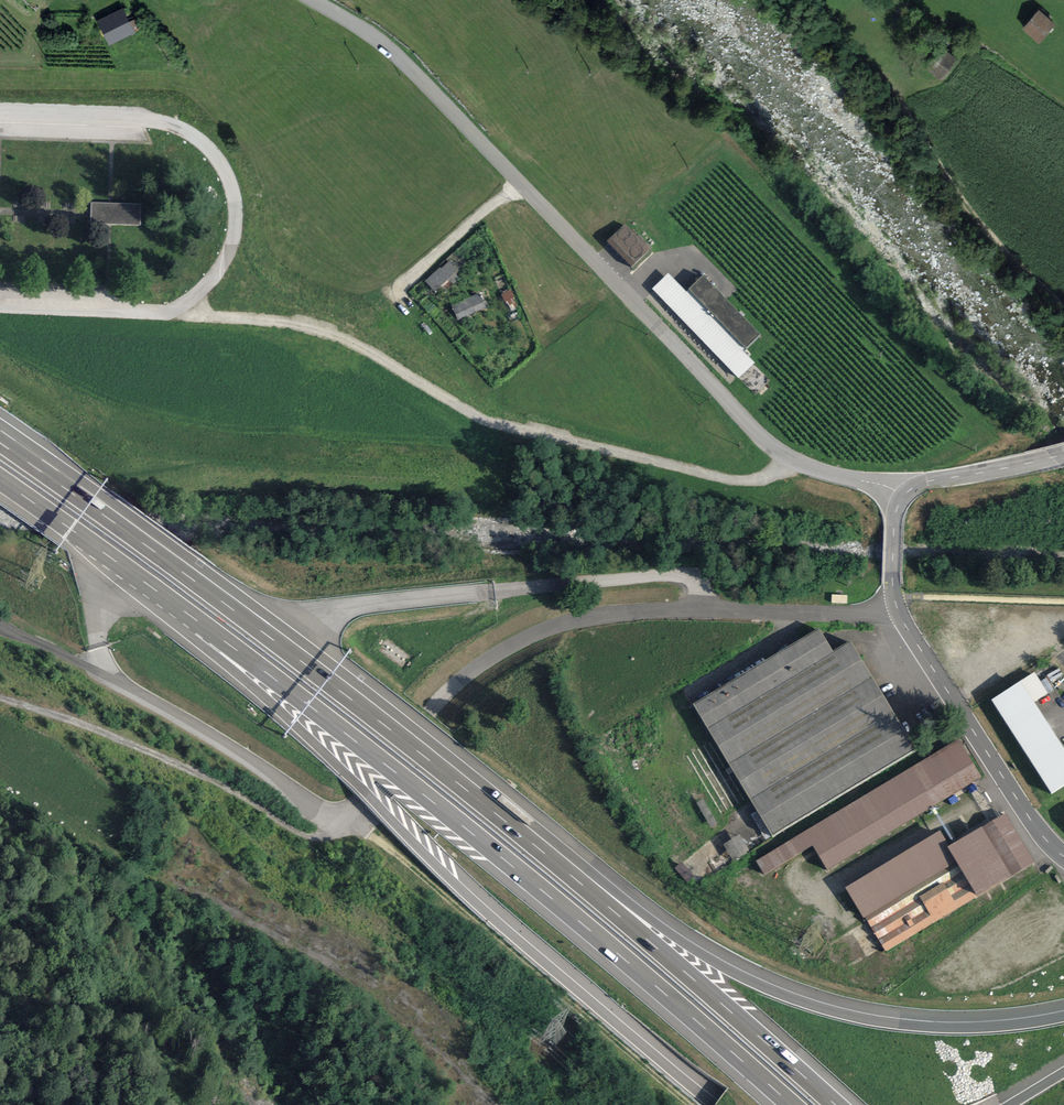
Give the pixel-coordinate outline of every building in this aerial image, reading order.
[(122,6),(97,20),(109,44),(141,27),(137,18),(130,21),(126,13),(122,6)] [(1056,23),(1039,8),(1022,28),(1040,42),(1056,23)] [(940,80),(957,57),(941,46),(925,70),(940,80)] [(141,205),(91,204),(91,226),(140,227),(141,205)] [(625,225),(606,243),(632,268),(650,249),(625,225)] [(458,272),(449,262),(441,269),(440,268),(424,283),(435,294),(458,272)] [(669,273),(651,290),(738,382),(756,365),(743,351),(687,292),(669,273)] [(703,277),(687,292),(743,351),(759,336),(703,277)] [(511,291),(501,295),(505,303),(514,298),(511,291)] [(485,310),(478,294),(451,306),(458,322),(485,310)] [(768,837),(916,754),(852,643),(832,655),(819,632),(692,704),(768,837)] [(1021,683),(1033,704),(1048,695),(1035,675),(1021,683)] [(991,702),(1049,796),(1063,787),(1063,754),(1033,704),(1021,683),(991,702)] [(980,781),(957,742),(751,865),(761,881),(812,851),(825,873),(980,781)] [(945,843),(854,897),(888,954),(1035,867),(1010,824),(953,857),(945,843)]
